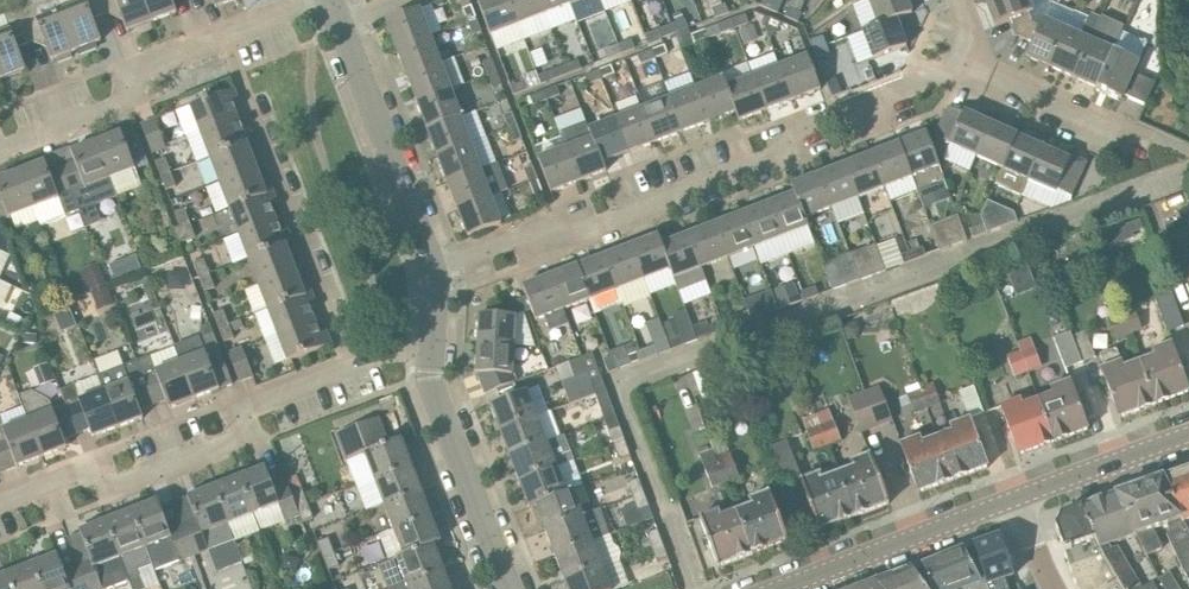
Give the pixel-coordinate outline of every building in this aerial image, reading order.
[(61,11),(77,51),(78,50),(80,55),(97,49),(95,44),(102,41),(93,19),(106,14),(100,0),(57,0),(61,11)] [(127,32),(152,22),(144,0),(100,0),(106,14),(119,10),(127,32)] [(152,22),(177,13),(172,0),(144,0),(152,22)] [(470,0),(452,0),(455,8),(470,2),(470,0)] [(491,36),(518,25),(509,0),(483,0),(478,2),(491,36)] [(518,25),(545,15),(539,0),(509,0),(518,25)] [(545,15),(572,5),(570,0),(539,0),(545,15)] [(769,9),(773,0),(763,0),(761,5),(769,9)] [(769,9),(777,13),(783,0),(773,0),(769,9)] [(896,19),(897,20),(912,14),(907,0),(867,0),(877,25),(877,26),(896,19)] [(1011,20),(1017,36),(1032,21),(1031,21),(1028,13),(1034,11),(1030,0),(989,0),(986,1),(995,26),(1011,20)] [(715,18),(729,13),(725,4),(712,9),(715,18)] [(52,60),(77,51),(61,11),(36,20),(30,5),(18,9),(30,43),(43,38),(52,60)] [(468,22),(476,19),(471,5),(463,8),(468,22)] [(785,16),(798,22),(802,13),(789,7),(785,16)] [(1,79),(26,70),(18,48),(30,43),(18,9),(5,14),(11,29),(0,33),(0,76),(1,79)] [(397,49),(431,36),(420,9),(387,22),(397,49)] [(675,23),(685,19),(682,11),(672,15),(675,23)] [(745,14),(732,19),(735,28),(749,23),(745,14)] [(1068,29),(1051,67),(1074,78),(1101,18),(1100,18),(1090,14),(1081,35),(1068,29)] [(1101,18),(1074,78),(1098,89),(1114,51),(1123,32),(1122,31),(1124,26),(1101,16),(1100,18),(1101,18)] [(782,23),(768,17),(764,25),(778,31),(782,23)] [(1033,43),(1027,56),(1051,67),(1068,29),(1043,18),(1040,26),(1032,21),(1017,36),(1033,43)] [(476,19),(468,22),(473,35),(481,32),(476,19)] [(671,24),(675,33),(688,28),(685,19),(675,23),(671,24)] [(896,19),(877,26),(877,25),(863,30),(874,60),(907,47),(897,20),(896,19)] [(661,38),(675,33),(671,24),(658,29),(661,38)] [(1188,35),(1188,24),(1177,26),(1179,37),(1188,35)] [(705,30),(708,39),(721,34),(718,25),(705,30)] [(753,25),(739,30),(745,45),(759,40),(753,25)] [(695,44),(708,39),(705,30),(691,35),(695,44)] [(407,76),(441,63),(431,36),(397,49),(407,76)] [(813,49),(827,44),(823,36),(810,40),(813,49)] [(618,45),(621,54),(635,48),(631,40),(618,45)] [(827,44),(813,49),(816,58),(830,53),(827,44)] [(608,59),(621,54),(618,45),(605,50),(608,59)] [(651,50),(654,59),(668,54),(665,45),(651,50)] [(641,64),(654,59),(651,50),(638,55),(641,64)] [(1122,100),(1124,95),(1145,104),(1154,82),(1135,73),(1139,62),(1114,51),(1098,89),(1122,100)] [(780,65),(793,100),(821,90),(808,55),(780,65)] [(488,75),(496,72),(491,58),(483,61),(488,75)] [(565,65),(568,73),(581,68),(578,60),(565,65)] [(418,103),(451,90),(441,63),(407,76),(418,103)] [(554,79),(568,73),(565,65),(551,70),(554,79)] [(598,70),(601,79),(614,74),(611,65),(598,70)] [(767,111),(793,100),(780,65),(753,76),(767,111)] [(588,84),(601,79),(598,70),(585,75),(588,84)] [(496,72),(488,75),(493,89),(502,86),(496,72)] [(726,86),(736,112),(739,121),(767,111),(753,76),(727,86),(726,86)] [(726,86),(727,86),(724,77),(696,87),(709,122),(736,112),(726,86)] [(524,80),(510,85),(514,94),(527,89),(524,80)] [(543,91),(546,100),(560,95),(557,86),(543,91)] [(669,97),(683,132),(709,122),(696,87),(669,97)] [(201,133),(238,119),(233,105),(239,103),(235,90),(191,106),(201,133)] [(428,129),(461,117),(451,90),(418,103),(427,129),(428,129)] [(533,105),(546,100),(543,91),(530,96),(533,105)] [(656,142),(683,132),(669,97),(643,108),(656,142)] [(629,153),(656,142),(643,108),(616,118),(629,153)] [(935,138),(949,145),(976,158),(991,124),(964,112),(963,115),(948,108),(937,132),(935,138)] [(508,129),(517,126),(512,112),(503,116),(508,129)] [(438,156),(471,144),(461,117),(428,129),(427,129),(438,156)] [(603,163),(629,153),(616,118),(589,128),(593,139),(593,138),(603,163)] [(210,158),(254,141),(250,129),(243,132),(238,119),(201,133),(210,158)] [(152,154),(166,148),(155,120),(141,125),(152,154)] [(976,158),(1003,170),(1017,136),(991,124),(976,158)] [(517,126),(508,129),(514,142),(522,139),(517,126)] [(133,161),(145,156),(135,128),(96,142),(111,181),(136,173),(133,161)] [(566,147),(579,182),(607,171),(603,163),(593,138),(593,139),(589,128),(588,128),(591,137),(566,147)] [(917,192),(944,181),(933,151),(930,142),(927,133),(899,144),(912,177),(917,192)] [(1029,181),(1043,148),(1017,136),(1003,170),(1029,181)] [(220,183),(257,169),(252,156),(259,153),(254,141),(210,158),(220,183)] [(100,221),(95,206),(117,198),(111,181),(96,142),(71,152),(75,160),(62,165),(78,209),(79,209),(86,227),(100,221)] [(448,183),(481,170),(471,144),(438,156),(448,183)] [(872,154),(885,188),(912,177),(899,144),(872,154)] [(551,192),(579,182),(566,147),(538,157),(551,192)] [(1070,162),(1071,160),(1043,148),(1029,181),(1056,193),(1057,190),(1071,197),(1084,169),(1070,162)] [(858,198),(885,188),(872,154),(846,165),(858,198)] [(160,176),(170,172),(165,158),(155,162),(160,176)] [(65,214),(78,209),(62,165),(49,170),(45,162),(20,171),(34,206),(58,197),(65,214)] [(529,182),(537,179),(532,165),(523,169),(529,182)] [(831,208),(858,198),(846,165),(819,175),(831,208)] [(230,209),(273,192),(269,180),(262,183),(257,169),(220,183),(230,209)] [(458,210),(491,197),(481,170),(448,183),(458,210)] [(34,206),(20,171),(0,179),(0,219),(34,206)] [(170,172),(160,176),(166,190),(176,186),(170,172)] [(805,219),(806,218),(831,208),(819,175),(791,185),(795,194),(796,194),(805,219)] [(537,179),(529,182),(534,196),(542,192),(537,179)] [(239,234),(276,220),(271,207),(278,204),(273,192),(230,209),(239,234)] [(806,218),(805,219),(796,194),(795,194),(769,204),(781,238),(787,255),(814,245),(808,227),(809,227),(806,218)] [(491,197),(458,210),(468,237),(502,225),(491,197)] [(983,224),(986,233),(1017,222),(1014,212),(988,200),(980,216),(983,224)] [(755,248),(781,238),(769,204),(742,214),(755,248)] [(179,226),(189,222),(184,209),(175,212),(179,226)] [(728,258),(755,248),(742,214),(716,224),(728,258)] [(939,251),(967,240),(957,215),(929,225),(939,251)] [(249,259),(293,243),(288,231),(282,233),(276,220),(239,234),(249,259)] [(1107,242),(1132,233),(1143,229),(1140,220),(1104,233),(1107,242)] [(189,222),(179,226),(173,228),(178,243),(194,236),(189,222)] [(702,268),(728,258),(716,224),(689,235),(702,268)] [(972,238),(986,233),(983,224),(969,229),(972,238)] [(678,291),(706,281),(701,268),(702,268),(689,235),(662,245),(671,269),(670,270),(678,291)] [(670,270),(671,269),(662,245),(659,236),(631,246),(644,280),(670,270)] [(259,284),(296,270),(291,257),(297,255),(293,243),(249,259),(259,284)] [(849,253),(858,280),(885,270),(876,244),(849,253)] [(618,290),(644,280),(631,246),(605,256),(618,290)] [(909,251),(912,260),(926,255),(922,246),(909,251)] [(899,266),(912,260),(909,251),(896,257),(899,266)] [(832,290),(858,280),(849,253),(841,256),(823,267),(832,290)] [(142,269),(136,255),(126,259),(131,273),(142,269)] [(590,300),(618,290),(605,256),(578,267),(590,300)] [(1010,278),(1030,271),(1025,257),(1005,264),(1010,278)] [(199,277),(209,273),(203,259),(194,263),(199,277)] [(79,270),(87,291),(105,284),(97,263),(79,270)] [(551,277),(564,310),(590,300),(578,267),(551,277)] [(268,310),(312,293),(307,281),(301,284),(296,270),(259,284),(268,310)] [(209,273),(199,277),(204,291),(214,287),(209,273)] [(536,321),(564,310),(551,277),(523,287),(527,297),(516,301),(521,314),(531,309),(536,321)] [(781,308),(800,301),(794,282),(774,290),(781,308)] [(39,289),(45,305),(60,300),(53,284),(39,289)] [(804,299),(818,294),(815,286),(801,292),(804,299)] [(111,299),(106,287),(91,292),(96,305),(111,299)] [(764,315),(778,310),(771,290),(757,296),(764,315)] [(1155,299),(1167,332),(1184,326),(1172,292),(1155,299)] [(278,335),(315,321),(310,308),(317,305),(312,293),(268,310),(278,335)] [(764,315),(757,296),(744,300),(752,320),(764,315)] [(478,344),(514,346),(516,316),(521,314),(516,301),(500,307),(500,316),(480,315),(478,344)] [(70,306),(55,312),(62,330),(77,323),(70,306)] [(1121,312),(1129,337),(1143,332),(1134,308),(1121,312)] [(218,327),(228,324),(223,310),(213,313),(218,327)] [(1116,342),(1129,337),(1121,312),(1107,317),(1116,342)] [(11,314),(6,325),(18,330),(22,318),(11,314)] [(721,321),(725,330),(738,325),(735,316),(721,321)] [(241,320),(228,324),(231,332),(243,327),(241,320)] [(661,325),(667,340),(680,336),(674,320),(661,325)] [(315,321),(278,335),(288,361),(332,345),(327,332),(320,334),(315,321)] [(692,327),(697,340),(725,330),(721,321),(709,326),(707,321),(692,327)] [(857,338),(860,330),(856,321),(843,326),(848,339),(857,338)] [(228,324),(218,327),(224,341),(233,338),(228,324)] [(201,337),(174,346),(179,361),(194,399),(233,384),(210,325),(201,328),(201,337)] [(1072,335),(1082,362),(1095,357),(1086,330),(1072,335)] [(1082,362),(1072,335),(1071,332),(1055,338),(1066,368),(1082,362)] [(37,344),(37,335),(24,334),(23,344),(37,344)] [(671,350),(683,345),(680,336),(667,340),(671,350)] [(637,342),(625,346),(631,364),(644,359),(640,351),(637,342)] [(1156,405),(1188,393),(1188,391),(1171,342),(1151,350),(1153,356),(1139,361),(1156,405)] [(515,376),(513,376),(514,346),(478,344),(477,374),(485,396),(495,392),(516,384),(518,383),(515,376)] [(1020,351),(1028,372),(1042,367),(1034,345),(1020,351)] [(644,359),(657,355),(654,346),(640,351),(644,359)] [(242,347),(228,352),(239,382),(253,376),(242,347)] [(1120,418),(1156,405),(1139,361),(1123,367),(1116,348),(1100,354),(1104,367),(1101,368),(1120,418)] [(1015,378),(1028,372),(1020,351),(1007,356),(1015,378)] [(109,369),(130,364),(127,353),(106,358),(109,369)] [(595,395),(606,390),(601,376),(592,354),(568,363),(574,377),(562,381),(569,403),(595,393),(595,395)] [(170,408),(194,399),(179,361),(154,371),(149,356),(137,361),(153,405),(166,400),(170,408)] [(608,373),(617,369),(612,356),(611,356),(603,359),(608,373)] [(104,391),(118,428),(143,418),(140,410),(153,405),(137,361),(123,367),(98,376),(104,391)] [(49,364),(33,370),(40,388),(56,382),(49,364)] [(709,369),(693,374),(701,396),(703,399),(718,393),(709,369)] [(93,437),(118,428),(104,391),(98,376),(60,390),(66,405),(77,434),(90,429),(93,437)] [(1038,398),(1055,443),(1089,430),(1070,379),(1049,387),(1052,393),(1038,398)] [(920,388),(927,410),(940,405),(933,383),(920,388)] [(501,431),(549,412),(539,386),(519,394),(516,384),(495,392),(499,402),(491,405),(501,431)] [(863,391),(876,427),(892,421),(879,385),(863,391)] [(914,415),(927,410),(920,388),(907,393),(914,415)] [(606,390),(595,395),(600,409),(611,404),(606,390)] [(977,413),(989,409),(982,390),(970,394),(977,413)] [(860,433),(876,427),(863,391),(847,397),(860,433)] [(18,398),(28,420),(42,457),(67,447),(64,439),(77,434),(66,405),(53,410),(48,402),(31,394),(18,398)] [(1019,456),(1055,443),(1038,398),(1022,404),(1020,398),(1000,405),(1019,456)] [(562,438),(561,436),(552,411),(549,412),(501,431),(510,457),(562,438)] [(375,479),(411,465),(402,439),(390,443),(380,417),(335,434),(345,461),(365,453),(375,479)] [(937,436),(954,480),(988,468),(970,417),(949,425),(951,431),(937,436)] [(4,472),(42,457),(28,420),(3,429),(0,421),(0,462),(4,472)] [(820,426),(827,447),(841,442),(834,421),(820,426)] [(814,452),(827,447),(820,426),(806,431),(814,452)] [(614,445),(624,441),(619,427),(608,431),(614,445)] [(279,440),(290,470),(312,462),(302,432),(279,440)] [(574,460),(564,435),(561,436),(562,438),(510,457),(520,482),(557,468),(557,467),(574,460)] [(919,493),(954,480),(937,436),(922,441),(920,435),(900,443),(919,493)] [(624,441),(614,445),(619,459),(629,456),(624,441)] [(712,489),(726,483),(715,456),(712,448),(699,453),(712,489)] [(715,456),(726,483),(739,478),(728,451),(715,456)] [(838,472),(855,517),(889,504),(870,453),(850,461),(852,467),(838,472)] [(384,505),(421,490),(411,465),(375,479),(384,505)] [(300,516),(297,509),(292,495),(288,485),(274,490),(266,468),(239,478),(258,531),(258,533),(261,532),(260,529),(284,520),(284,521),(300,516)] [(537,505),(536,505),(567,493),(566,491),(557,468),(520,482),(530,508),(537,505)] [(1164,478),(1187,524),(1188,528),(1188,470),(1164,478)] [(819,530),(855,517),(838,472),(822,478),(820,472),(800,479),(819,530)] [(297,476),(287,479),(292,492),(302,488),(297,476)] [(233,539),(258,531),(239,478),(214,488),(233,539)] [(633,498),(643,494),(638,478),(627,482),(633,498)] [(1187,524),(1164,478),(1118,495),(1149,554),(1163,548),(1154,530),(1168,526),(1170,532),(1167,534),(1188,582),(1188,528),(1187,524)] [(193,555),(208,550),(233,539),(214,488),(188,497),(196,520),(182,525),(193,555)] [(536,505),(537,505),(546,531),(583,517),(582,515),(573,489),(566,491),(567,493),(536,505)] [(297,509),(309,505),(302,490),(292,495),(297,509)] [(394,530),(431,516),(421,490),(384,505),(394,530)] [(736,510),(753,555),(788,542),(769,492),(749,499),(751,505),(736,510)] [(643,494),(633,498),(635,503),(620,509),(627,528),(653,518),(643,494)] [(1149,554),(1118,495),(1084,507),(1102,552),(1118,578),(1125,588),(1142,588),(1117,543),(1137,536),(1147,555),(1149,554)] [(193,555),(182,525),(169,530),(158,501),(131,512),(151,564),(154,571),(193,555)] [(297,509),(300,516),(302,522),(314,517),(309,505),(297,509)] [(1118,578),(1102,552),(1084,507),(1062,515),(1056,527),(1078,588),(1079,588),(1104,588),(1118,578)] [(546,531),(556,557),(593,542),(592,541),(610,535),(600,509),(582,515),(583,517),(546,531)] [(718,568),(753,555),(736,510),(721,516),(719,510),(699,518),(718,568)] [(120,557),(119,558),(128,581),(131,588),(144,588),(137,570),(151,564),(131,512),(106,521),(120,557)] [(434,544),(441,542),(431,516),(394,530),(403,554),(397,557),(404,555),(404,556),(434,544)] [(77,565),(85,588),(108,588),(128,581),(119,558),(120,557),(106,521),(80,531),(91,560),(77,565)] [(651,547),(662,543),(657,529),(646,534),(651,547)] [(1006,579),(1014,576),(1000,536),(973,545),(981,568),(989,588),(1009,588),(1006,579)] [(322,556),(333,552),(328,538),(317,542),(322,556)] [(236,546),(241,561),(252,557),(247,542),(236,546)] [(565,582),(602,568),(593,542),(556,557),(565,582)] [(662,543),(651,547),(656,561),(667,557),(662,543)] [(397,557),(407,583),(444,569),(434,544),(404,556),(404,555),(397,557)] [(975,569),(964,548),(923,565),(933,588),(984,588),(979,576),(975,569)] [(77,565),(72,551),(71,552),(58,557),(58,555),(31,565),(40,588),(85,588),(77,565)] [(333,552),(322,556),(328,570),(339,566),(333,552)] [(31,565),(5,575),(11,588),(40,588),(31,565)] [(565,582),(568,588),(610,588),(602,568),(565,582)] [(444,569),(407,583),(409,588),(451,588),(444,569)] [(911,569),(890,577),(898,588),(926,588),(911,569)] [(1170,571),(1159,578),(1165,588),(1180,588),(1170,571)] [(5,575),(0,577),(0,588),(11,588),(5,575)] [(890,577),(860,588),(898,588),(890,577)] [(1118,578),(1104,588),(1125,588),(1118,578)]
